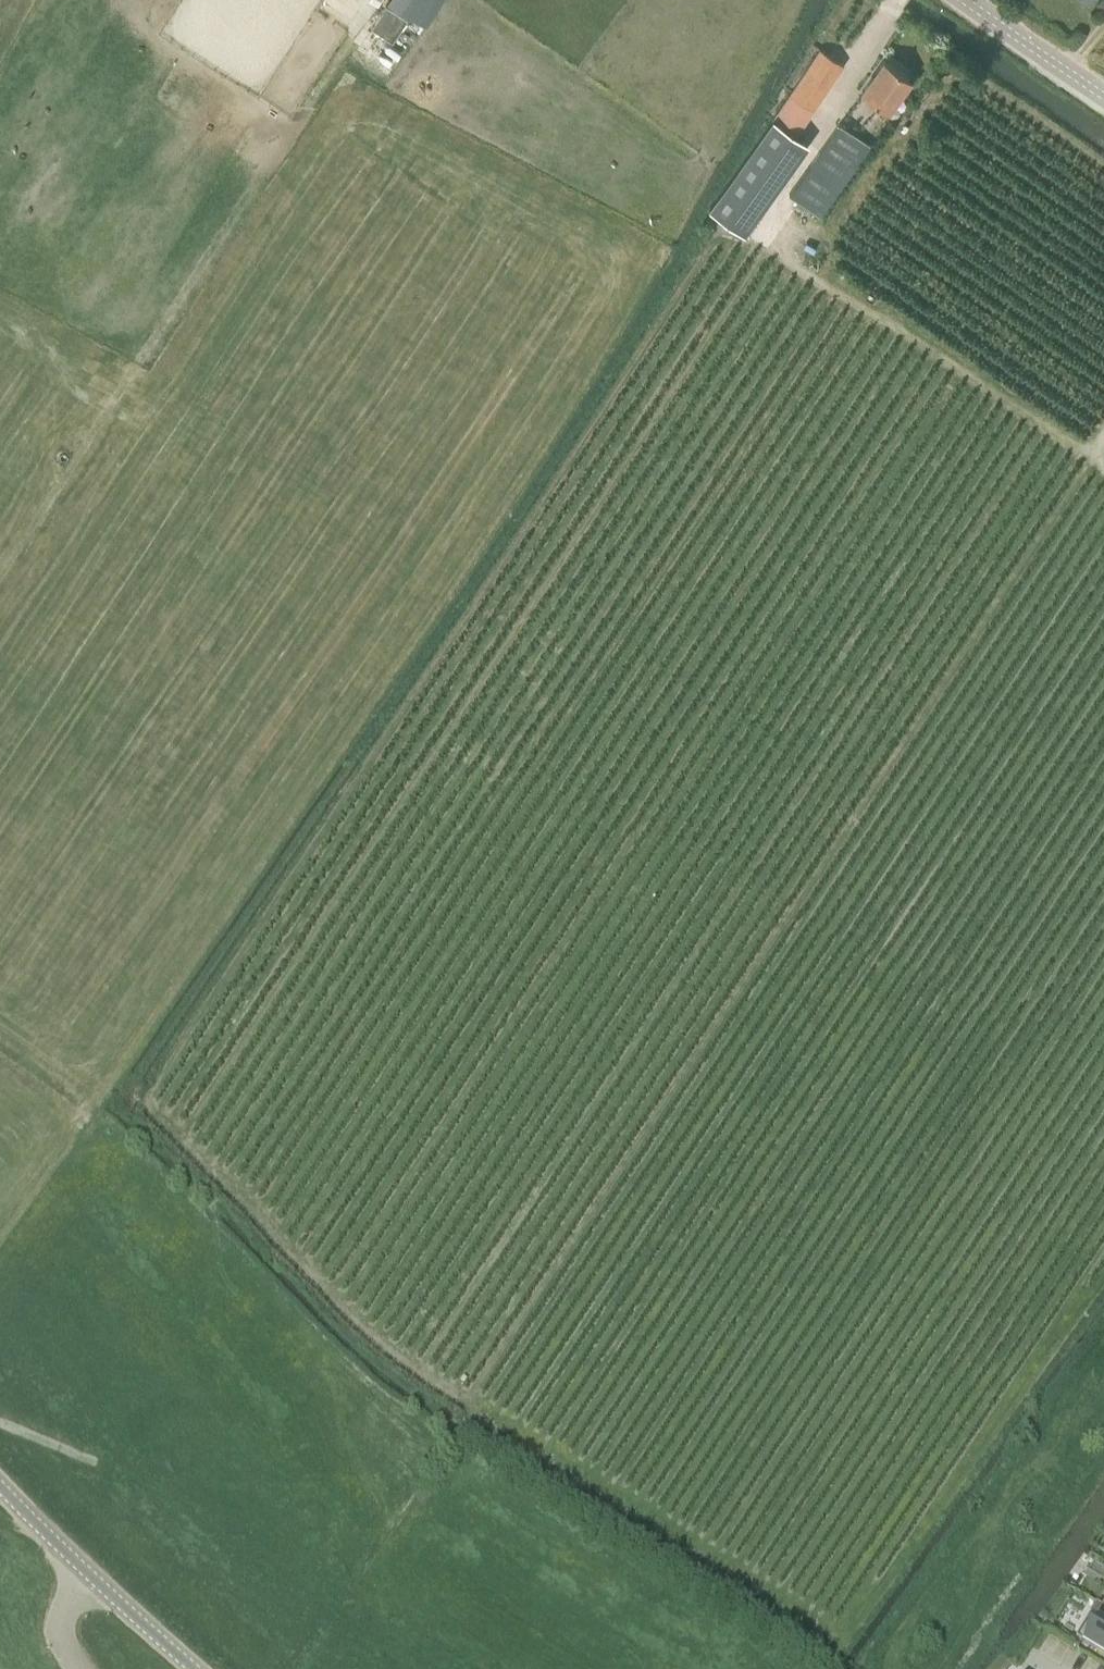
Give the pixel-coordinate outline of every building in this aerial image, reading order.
[(446,0),(391,0),(391,1),(432,25),(446,0)] [(821,51),(791,95),(813,110),(843,65),(821,51)] [(887,109),(909,78),(884,61),(863,92),(887,109)] [(802,140),(773,119),(760,137),(789,158),(802,140)] [(820,216),(871,145),(840,123),(790,194),(820,216)] [(1097,1604),(1091,1614),(1101,1621),(1086,1644),(1103,1655),(1103,1608),(1103,1607),(1097,1604)]
